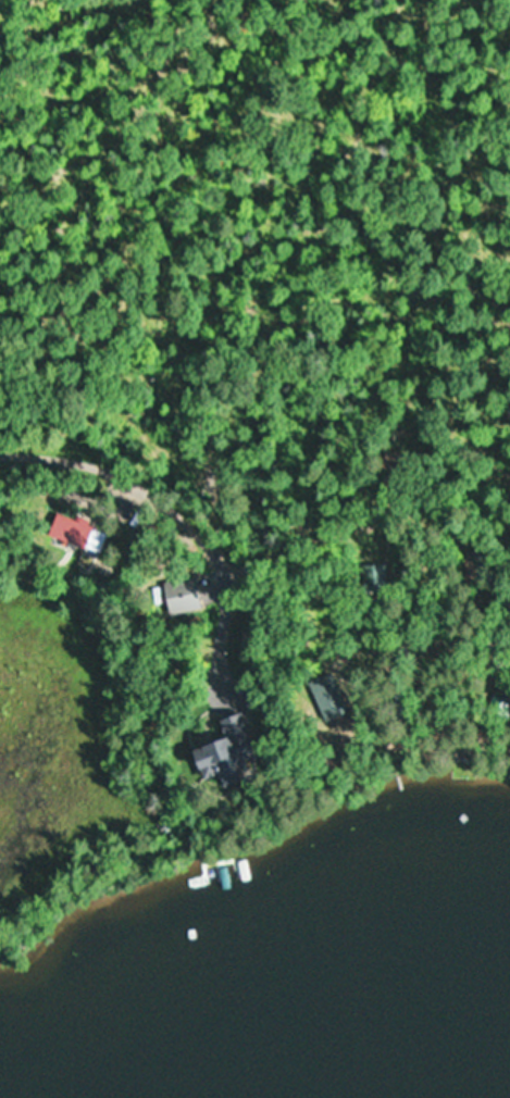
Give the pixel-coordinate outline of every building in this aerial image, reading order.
[(44,537),(83,551),(85,543),(93,545),(98,531),(52,515),(44,537)] [(160,582),(163,613),(194,610),(191,580),(160,582)] [(509,704),(509,700),(494,692),(485,711),(503,720),(509,704)] [(180,752),(190,795),(237,784),(234,775),(250,771),(238,716),(212,722),(217,744),(180,752)]
